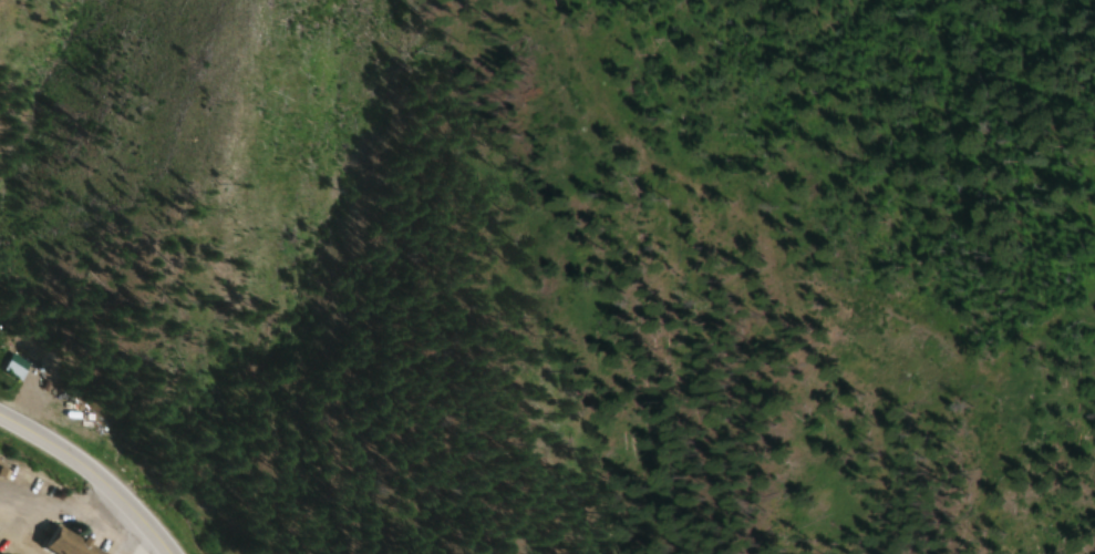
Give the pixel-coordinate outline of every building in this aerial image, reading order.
[(60,524),(45,548),(56,553),(107,553),(60,524)]
